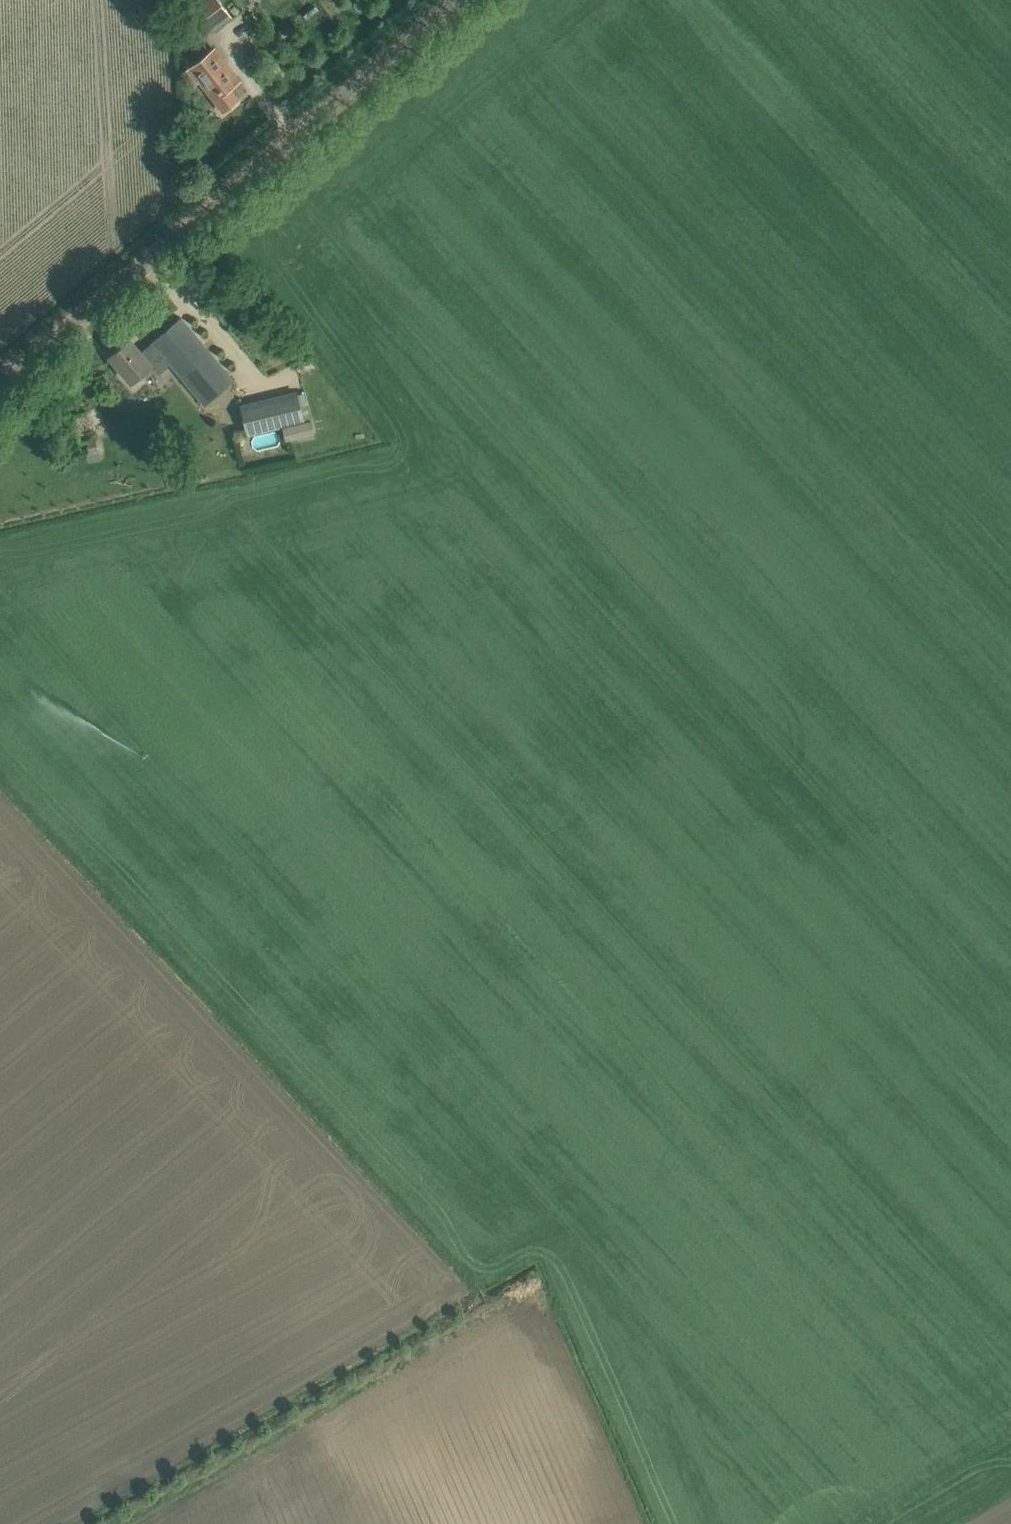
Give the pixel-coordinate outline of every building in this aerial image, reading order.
[(220,0),(198,0),(196,2),(180,14),(200,40),(232,15),(220,0)] [(197,82),(199,80),(224,111),(239,99),(227,85),(237,77),(214,48),(187,69),(197,82)] [(234,378),(194,332),(181,317),(152,341),(152,342),(141,352),(130,338),(109,356),(132,382),(149,366),(157,375),(170,364),(205,404),(234,378)] [(304,421),(297,391),(240,404),(247,435),(304,421)]
